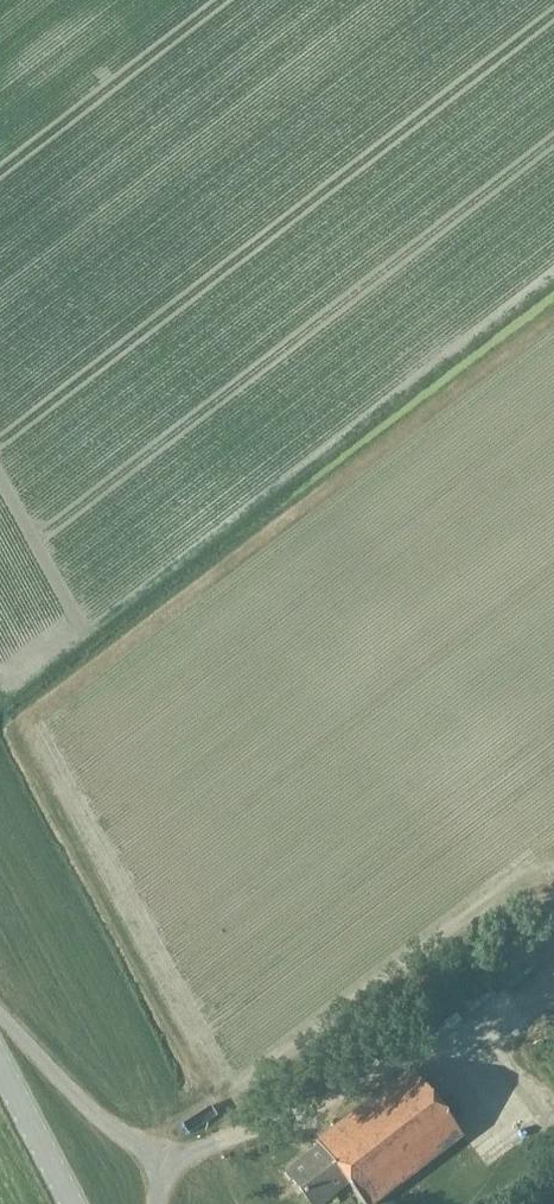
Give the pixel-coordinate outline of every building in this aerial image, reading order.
[(464,1136),(412,1069),(316,1142),(318,1145),(285,1170),(311,1203),(321,1203),(349,1183),(365,1203),(374,1203),(464,1136)]
